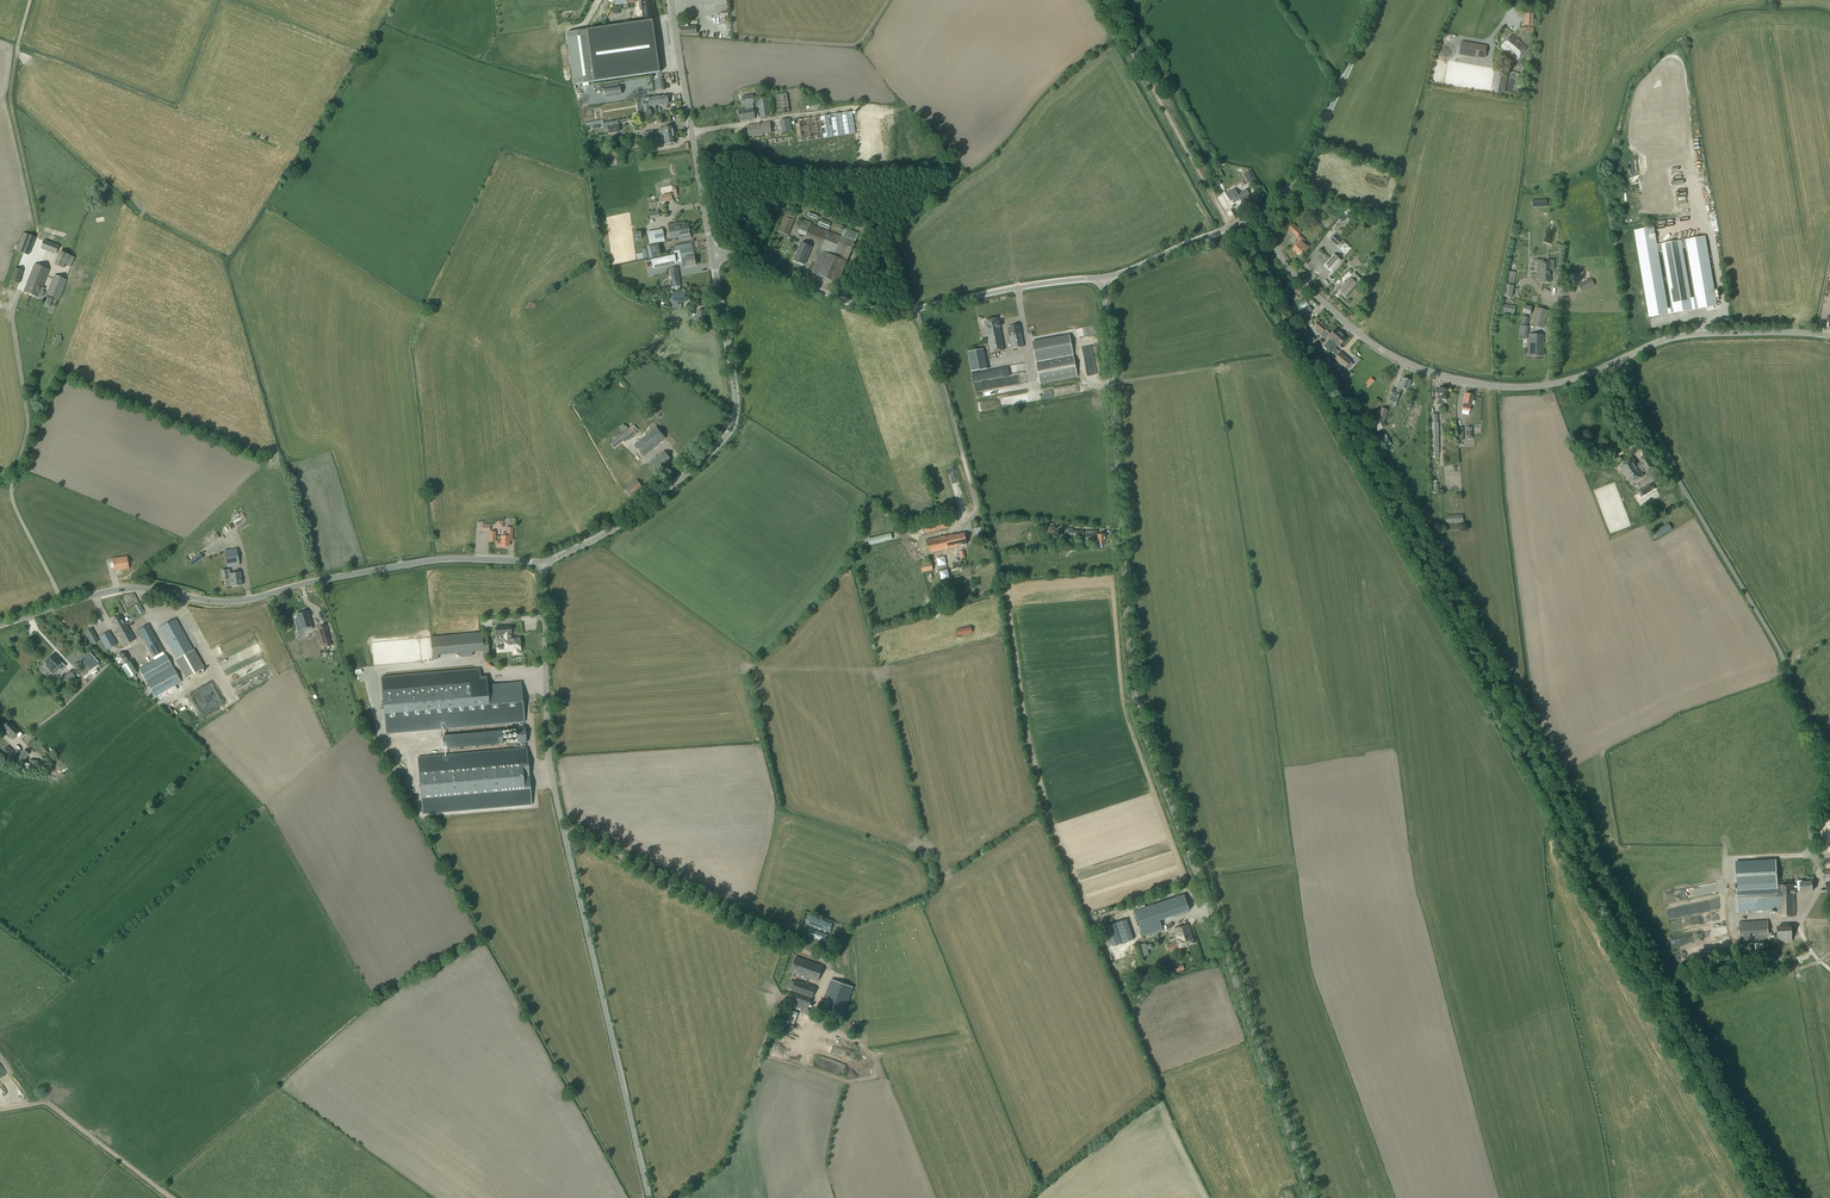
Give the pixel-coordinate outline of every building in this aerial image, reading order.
[(640,10),(642,10),(643,18),(656,16),(655,12),(654,12),(652,0),(650,0),(647,0),(639,0),(640,10)] [(1533,14),(1526,13),(1524,13),(1523,26),(1532,26),(1533,14)] [(595,82),(655,73),(655,74),(658,74),(658,73),(660,73),(653,21),(566,33),(574,85),(595,82)] [(681,35),(697,34),(696,27),(688,27),(688,23),(681,24),(681,35)] [(1517,61),(1526,49),(1528,47),(1511,34),(1501,47),(1517,61)] [(1484,58),(1486,47),(1461,43),(1460,55),(1477,58),(1478,57),(1484,58)] [(662,78),(652,80),(655,92),(664,90),(662,78)] [(606,96),(621,94),(620,87),(605,89),(606,96)] [(787,94),(775,96),(779,115),(790,113),(787,94)] [(655,97),(656,106),(660,105),(660,106),(667,105),(667,104),(669,104),(667,95),(655,97)] [(745,105),(746,109),(749,108),(750,111),(752,111),(752,110),(754,110),(753,108),(752,104),(754,103),(753,95),(742,97),(744,105),(745,105)] [(636,100),(637,107),(638,112),(644,112),(651,110),(650,107),(656,106),(655,97),(642,100),(636,100)] [(770,117),(769,105),(767,98),(758,99),(761,118),(770,117)] [(740,121),(746,120),(755,119),(754,110),(752,110),(752,111),(750,111),(749,108),(746,109),(738,110),(740,121)] [(853,111),(820,116),(824,139),(856,134),(853,111)] [(794,120),(794,123),(798,143),(824,139),(820,116),(794,120)] [(780,120),(781,123),(782,132),(792,131),(790,119),(780,120)] [(620,131),(618,123),(618,121),(607,123),(603,124),(605,134),(606,133),(609,133),(620,131)] [(770,122),(767,123),(747,126),(749,136),(771,133),(770,122)] [(659,132),(653,133),(654,137),(673,133),(672,127),(659,129),(659,132)] [(664,140),(665,144),(675,143),(673,133),(654,137),(654,140),(659,139),(659,141),(664,140)] [(753,150),(767,148),(767,147),(790,144),(790,137),(752,142),(753,150)] [(607,154),(608,158),(609,158),(610,162),(606,163),(607,167),(611,166),(618,165),(615,153),(607,154)] [(1255,179),(1251,171),(1246,174),(1250,182),(1255,179)] [(1246,190),(1237,195),(1234,189),(1226,194),(1230,201),(1232,200),(1233,202),(1240,199),(1242,203),(1251,198),(1246,190)] [(671,193),(662,195),(663,202),(673,201),(671,193)] [(1311,201),(1308,207),(1313,210),(1314,208),(1316,206),(1317,204),(1311,201)] [(658,211),(649,213),(651,219),(659,218),(658,211)] [(786,211),(783,217),(777,232),(788,236),(794,221),(796,215),(786,211)] [(820,251),(819,250),(810,273),(838,284),(855,242),(859,233),(854,231),(845,228),(841,237),(811,224),(811,223),(803,220),(798,233),(806,237),(806,236),(823,243),(820,250),(820,251)] [(831,224),(821,220),(818,226),(828,230),(831,224)] [(671,239),(680,237),(679,232),(682,231),(682,232),(686,231),(685,225),(685,222),(672,224),(673,225),(671,225),(668,225),(671,239)] [(689,224),(685,225),(686,231),(682,232),(682,231),(679,232),(680,237),(680,240),(683,239),(686,239),(691,238),(689,224)] [(1292,225),(1288,229),(1300,240),(1294,247),(1293,249),(1300,256),(1304,251),(1305,251),(1309,247),(1304,242),(1305,241),(1299,235),(1302,232),(1293,224),(1292,225)] [(663,230),(648,232),(650,240),(664,238),(663,230)] [(641,232),(633,233),(634,240),(642,239),(641,232)] [(23,233),(16,251),(28,255),(35,237),(23,233)] [(1337,246),(1341,241),(1335,235),(1330,240),(1337,246)] [(55,254),(59,245),(44,240),(41,249),(55,254)] [(804,265),(811,247),(801,243),(794,261),(795,261),(795,262),(797,263),(798,262),(804,265)] [(652,258),(662,256),(659,244),(649,246),(652,258)] [(679,246),(675,247),(675,248),(675,251),(680,250),(681,258),(694,255),(693,248),(691,248),(691,244),(681,246),(679,246)] [(675,251),(674,251),(674,253),(677,263),(682,262),(683,267),(687,267),(696,265),(694,255),(681,258),(680,250),(675,251)] [(652,258),(651,259),(652,262),(653,269),(676,263),(677,263),(674,253),(669,255),(662,256),(652,258)] [(71,267),(74,257),(69,255),(65,265),(71,267)] [(1341,261),(1333,255),(1324,265),(1332,271),(1341,261)] [(1536,260),(1536,280),(1539,280),(1539,282),(1550,282),(1550,269),(1553,269),(1553,260),(1547,260),(1547,262),(1543,262),(1543,260),(1536,260)] [(38,297),(49,270),(34,264),(24,292),(38,297)] [(19,283),(23,270),(16,268),(12,281),(19,283)] [(677,268),(670,269),(672,281),(670,281),(671,288),(672,291),(681,290),(680,286),(681,286),(677,268)] [(1511,298),(1516,273),(1508,271),(1504,297),(1511,298)] [(1345,297),(1361,279),(1354,273),(1338,291),(1345,297)] [(47,295),(59,299),(66,280),(54,276),(47,295)] [(1581,292),(1594,286),(1591,279),(1578,285),(1581,292)] [(1563,283),(1561,290),(1573,294),(1575,287),(1563,283)] [(685,292),(673,292),(673,293),(673,301),(673,302),(678,302),(685,302),(685,297),(685,292)] [(47,297),(44,307),(49,309),(53,299),(47,297)] [(1501,312),(1514,314),(1515,306),(1502,304),(1501,312)] [(1531,307),(1526,306),(1524,305),(1521,313),(1529,315),(1531,307)] [(1543,328),(1548,311),(1536,307),(1531,325),(1543,328)] [(705,311),(697,312),(697,314),(692,315),(692,316),(691,316),(692,318),(690,318),(690,320),(690,322),(691,323),(693,322),(698,321),(708,320),(707,315),(706,316),(705,311)] [(987,321),(988,327),(986,327),(987,332),(986,332),(990,353),(1004,350),(1000,331),(999,331),(999,327),(999,323),(998,323),(997,319),(987,321)] [(1320,335),(1326,329),(1318,321),(1313,326),(1318,330),(1316,332),(1320,335)] [(1020,325),(1008,328),(1012,349),(1024,347),(1020,325)] [(1323,347),(1326,350),(1340,334),(1335,329),(1329,337),(1331,339),(1323,347)] [(1346,339),(1340,334),(1326,350),(1330,353),(1338,344),(1340,346),(1346,339)] [(1077,378),(1072,353),(1069,335),(1032,342),(1035,360),(1040,385),(1077,378)] [(1543,356),(1543,335),(1529,335),(1528,355),(1543,356)] [(983,349),(968,352),(972,372),(987,369),(983,349)] [(1350,362),(1340,353),(1335,360),(1345,368),(1350,362)] [(1370,378),(1366,383),(1369,387),(1374,382),(1370,378)] [(1407,391),(1410,382),(1402,379),(1401,382),(1399,382),(1396,391),(1392,389),(1388,402),(1396,405),(1401,389),(1407,391)] [(1439,393),(1437,404),(1441,405),(1442,399),(1446,400),(1448,390),(1441,389),(1440,393),(1439,393)] [(1463,405),(1462,410),(1470,412),(1471,407),(1470,407),(1471,405),(1473,396),(1465,394),(1464,398),(1463,398),(1462,404),(1463,404),(1463,405)] [(1372,413),(1381,403),(1376,398),(1366,409),(1372,413)] [(1375,427),(1378,432),(1385,428),(1383,423),(1387,410),(1382,409),(1375,427)] [(611,444),(614,448),(623,440),(625,442),(636,433),(635,432),(638,430),(634,425),(631,428),(620,436),(619,435),(616,437),(617,439),(611,444)] [(644,457),(666,438),(656,427),(634,445),(644,457)] [(656,471),(671,459),(664,451),(649,463),(656,471)] [(1632,459),(1620,466),(1631,484),(1641,477),(1637,471),(1644,467),(1647,472),(1656,467),(1648,454),(1640,459),(1642,462),(1637,465),(1632,459)] [(637,480),(634,481),(625,489),(631,496),(642,487),(637,480)] [(1654,489),(1651,484),(1638,491),(1642,497),(1654,489)] [(1463,515),(1447,516),(1447,524),(1463,523),(1463,515)] [(946,519),(923,525),(925,534),(948,528),(946,519)] [(1666,520),(1651,529),(1658,541),(1674,532),(1666,520)] [(513,537),(513,528),(506,528),(506,534),(502,534),(502,537),(501,537),(501,541),(497,541),(497,546),(508,547),(509,537),(513,537)] [(1068,536),(1083,537),(1084,531),(1073,531),(1073,528),(1069,528),(1069,530),(1066,530),(1065,536),(1068,536)] [(1085,535),(1085,541),(1095,540),(1097,540),(1097,548),(1102,547),(1102,545),(1105,545),(1105,535),(1095,535),(1095,534),(1093,534),(1093,531),(1085,532),(1085,535)] [(868,539),(869,545),(892,539),(891,533),(868,539)] [(954,534),(926,541),(929,553),(957,547),(957,546),(967,544),(964,533),(955,535),(954,534)] [(237,550),(225,551),(227,561),(231,560),(232,566),(239,565),(237,550)] [(192,566),(202,559),(198,554),(189,562),(192,566)] [(115,571),(129,569),(127,557),(113,560),(115,571)] [(922,564),(920,565),(922,573),(933,570),(931,562),(926,563),(925,562),(922,563),(922,564)] [(232,587),(242,585),(240,573),(230,574),(229,570),(222,571),(223,580),(228,579),(230,578),(232,587)] [(294,619),(298,633),(312,629),(307,612),(296,615),(297,618),(294,619)] [(124,646),(135,640),(126,623),(125,623),(120,616),(111,621),(115,629),(114,629),(124,646)] [(194,650),(193,650),(176,619),(158,628),(176,660),(186,678),(204,668),(194,650)] [(153,658),(164,652),(149,624),(137,631),(153,658)] [(495,636),(504,635),(504,640),(505,647),(501,648),(501,651),(509,650),(509,651),(514,651),(514,654),(519,654),(518,650),(520,650),(518,638),(517,638),(512,638),(513,639),(509,639),(508,634),(510,634),(510,626),(495,628),(495,636)] [(956,630),(958,636),(972,633),(971,626),(956,630)] [(91,645),(97,642),(91,630),(86,633),(91,645)] [(106,651),(117,645),(110,631),(99,637),(106,651)] [(327,632),(320,634),(324,648),(331,646),(327,632)] [(432,660),(438,660),(437,655),(460,653),(460,657),(472,656),(471,651),(482,650),(483,655),(488,655),(487,638),(482,638),(481,633),(430,638),(432,660)] [(85,675),(88,673),(97,664),(87,653),(81,659),(85,662),(81,666),(78,668),(85,675)] [(118,654),(115,659),(118,664),(124,664),(127,659),(124,654),(118,654)] [(146,682),(173,667),(166,654),(139,669),(146,682)] [(57,657),(55,659),(51,655),(44,662),(46,664),(44,666),(53,676),(60,669),(62,670),(66,666),(57,657)] [(173,667),(146,682),(155,697),(181,683),(173,667)] [(479,669),(381,678),(386,734),(519,722),(520,727),(518,728),(518,729),(516,729),(517,736),(525,735),(525,727),(524,727),(523,722),(524,722),(521,682),(490,685),(487,685),(486,677),(480,677),(480,675),(479,669)] [(69,685),(76,678),(70,671),(62,678),(69,685)] [(9,722),(3,728),(13,738),(14,739),(17,736),(16,735),(19,732),(9,722)] [(502,731),(442,736),(443,749),(503,744),(502,731)] [(522,749),(417,758),(422,814),(531,804),(526,748),(525,743),(526,743),(525,735),(517,736),(518,742),(520,742),(520,744),(521,744),(522,749)] [(12,763),(17,757),(7,747),(1,753),(12,763)] [(21,764),(29,755),(24,751),(16,760),(21,764)] [(1813,891),(1812,882),(1800,882),(1800,886),(1794,886),(1794,885),(1780,885),(1779,884),(1737,887),(1738,912),(1775,910),(1775,911),(1778,911),(1778,917),(1795,916),(1794,894),(1795,894),(1795,891),(1801,891),(1801,893),(1807,893),(1807,892),(1813,891)] [(1184,895),(1134,911),(1142,937),(1162,930),(1159,920),(1189,910),(1184,895)] [(808,920),(807,925),(822,930),(824,926),(825,922),(810,917),(808,920)] [(1768,921),(1739,923),(1741,940),(1769,938),(1768,921)] [(1189,925),(1173,930),(1177,942),(1166,945),(1167,950),(1178,947),(1179,949),(1194,944),(1189,925)] [(809,936),(816,939),(819,932),(811,929),(809,936)] [(1788,931),(1772,931),(1772,943),(1788,943),(1788,931)] [(1146,943),(1141,945),(1144,957),(1149,955),(1147,949),(1151,949),(1152,946),(1151,944),(1146,946),(1146,943)] [(796,956),(796,957),(790,972),(818,981),(823,966),(802,958),(796,956)] [(788,1001),(793,1002),(791,1007),(803,1011),(803,1013),(806,1014),(811,1016),(812,1012),(808,1010),(816,987),(796,979),(793,986),(790,985),(788,989),(792,990),(788,1001)] [(831,980),(826,993),(822,1005),(834,1008),(845,1012),(853,988),(842,984),(831,980)] [(793,1027),(798,1013),(784,1008),(779,1022),(793,1027)] [(831,1016),(822,1013),(820,1021),(828,1024),(831,1016)]
